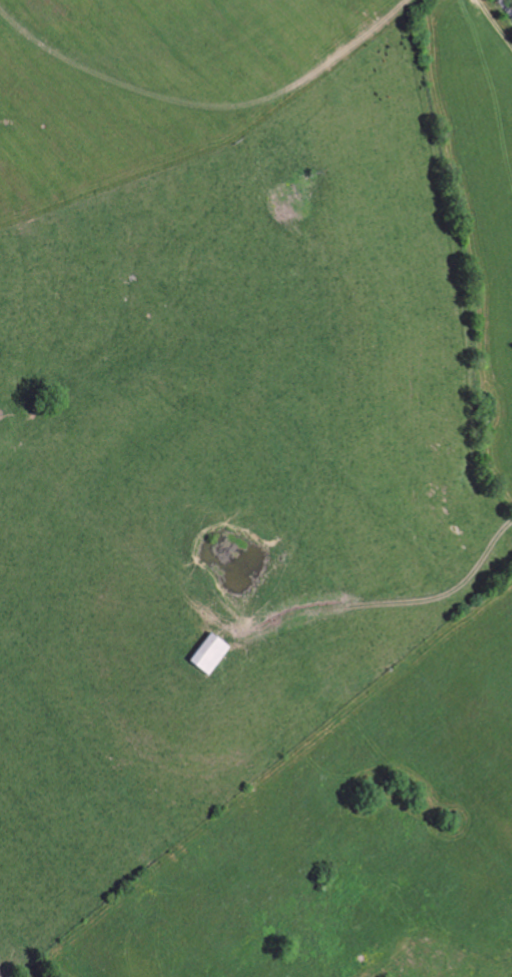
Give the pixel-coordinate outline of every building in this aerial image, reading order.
[(229,646),(208,633),(189,663),(209,676),(229,646)]
